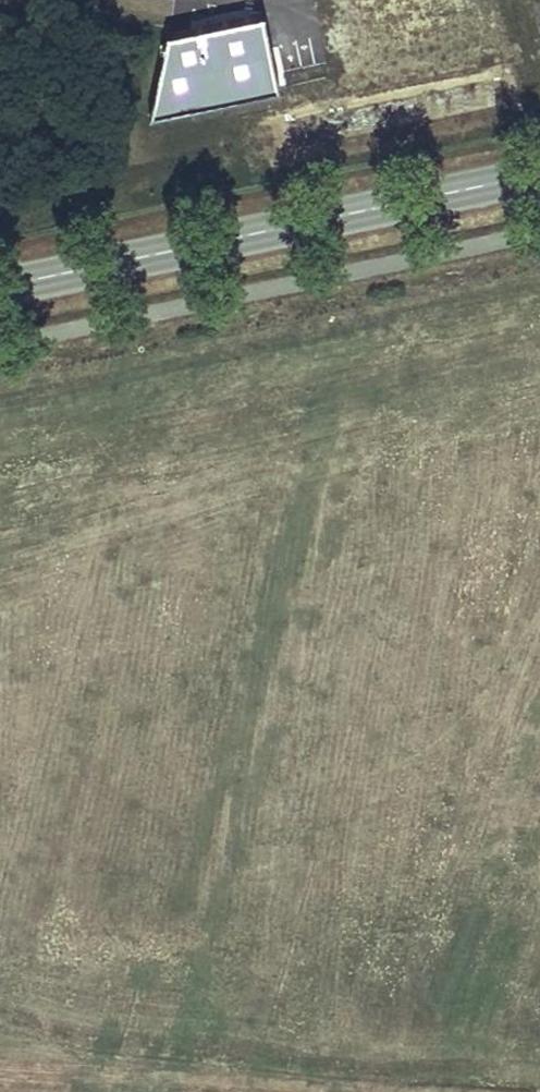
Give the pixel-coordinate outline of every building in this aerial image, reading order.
[(277,86),(262,14),(171,33),(152,113),(277,86)]
